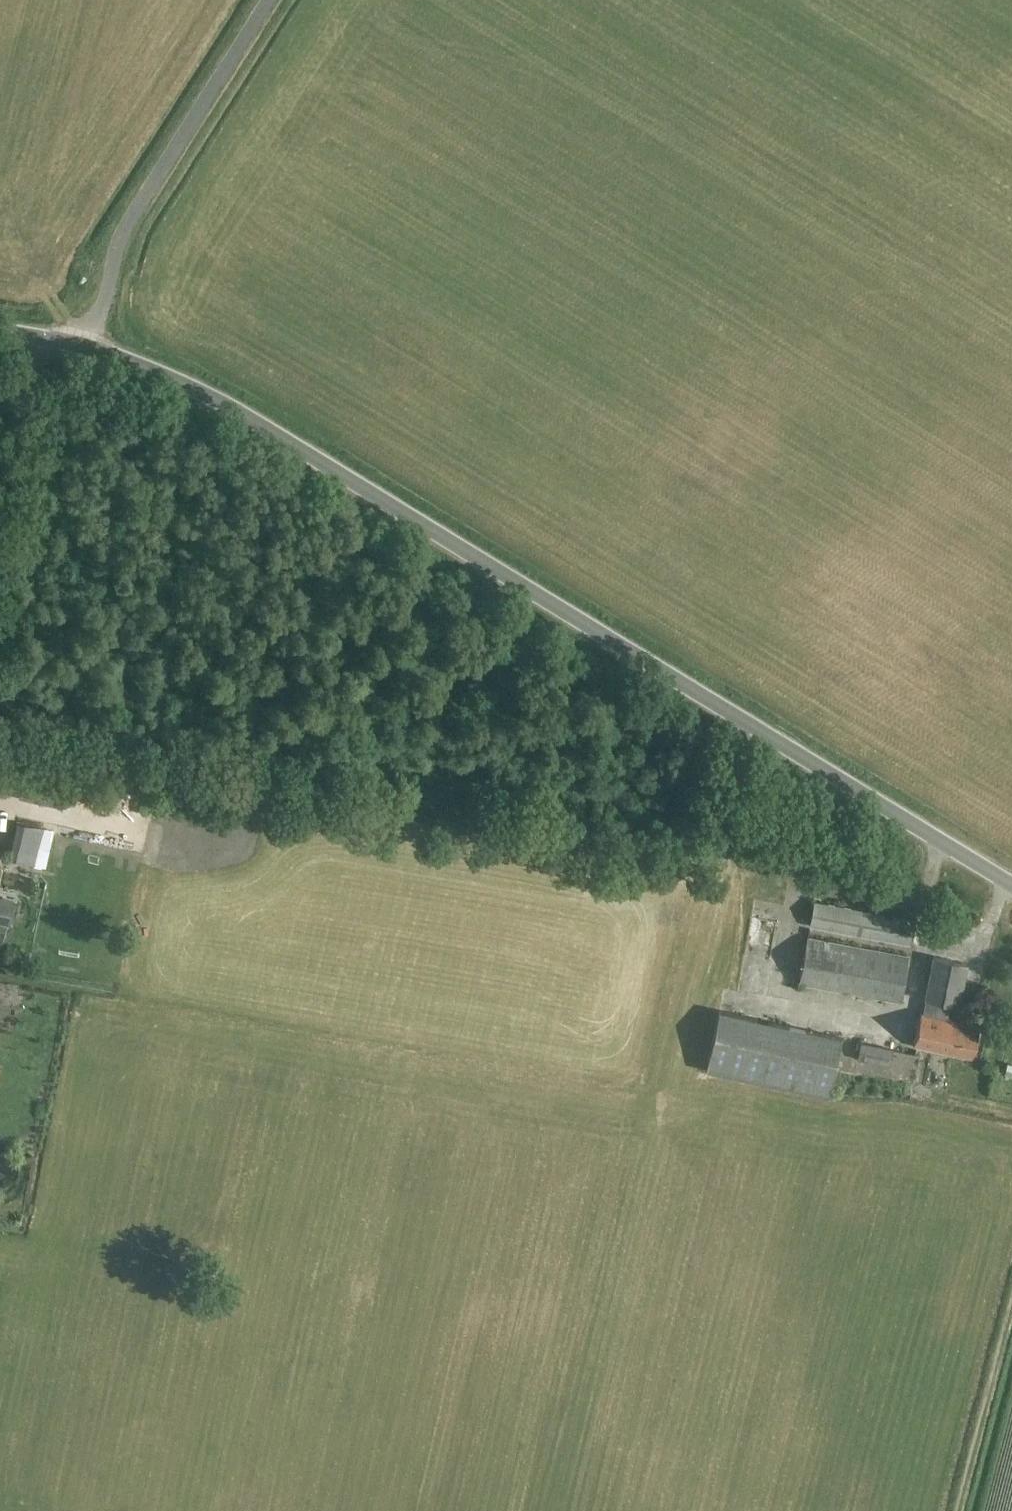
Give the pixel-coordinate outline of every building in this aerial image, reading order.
[(25,769),(19,798),(62,807),(68,778),(25,769)] [(45,828),(17,821),(9,856),(37,863),(45,828)] [(0,896),(0,923),(10,925),(16,900),(0,896)] [(814,902),(809,926),(911,945),(916,921),(814,902)] [(808,937),(799,984),(901,1003),(909,956),(808,937)] [(921,1012),(913,1047),(971,1060),(979,1025),(960,1021),(959,1022),(946,1019),(949,1005),(958,1007),(966,965),(933,958),(925,1001),(926,1001),(923,1013),(921,1012)] [(720,1011),(707,1071),(829,1097),(842,1037),(720,1011)] [(893,1049),(861,1042),(856,1060),(889,1067),(893,1049)]
